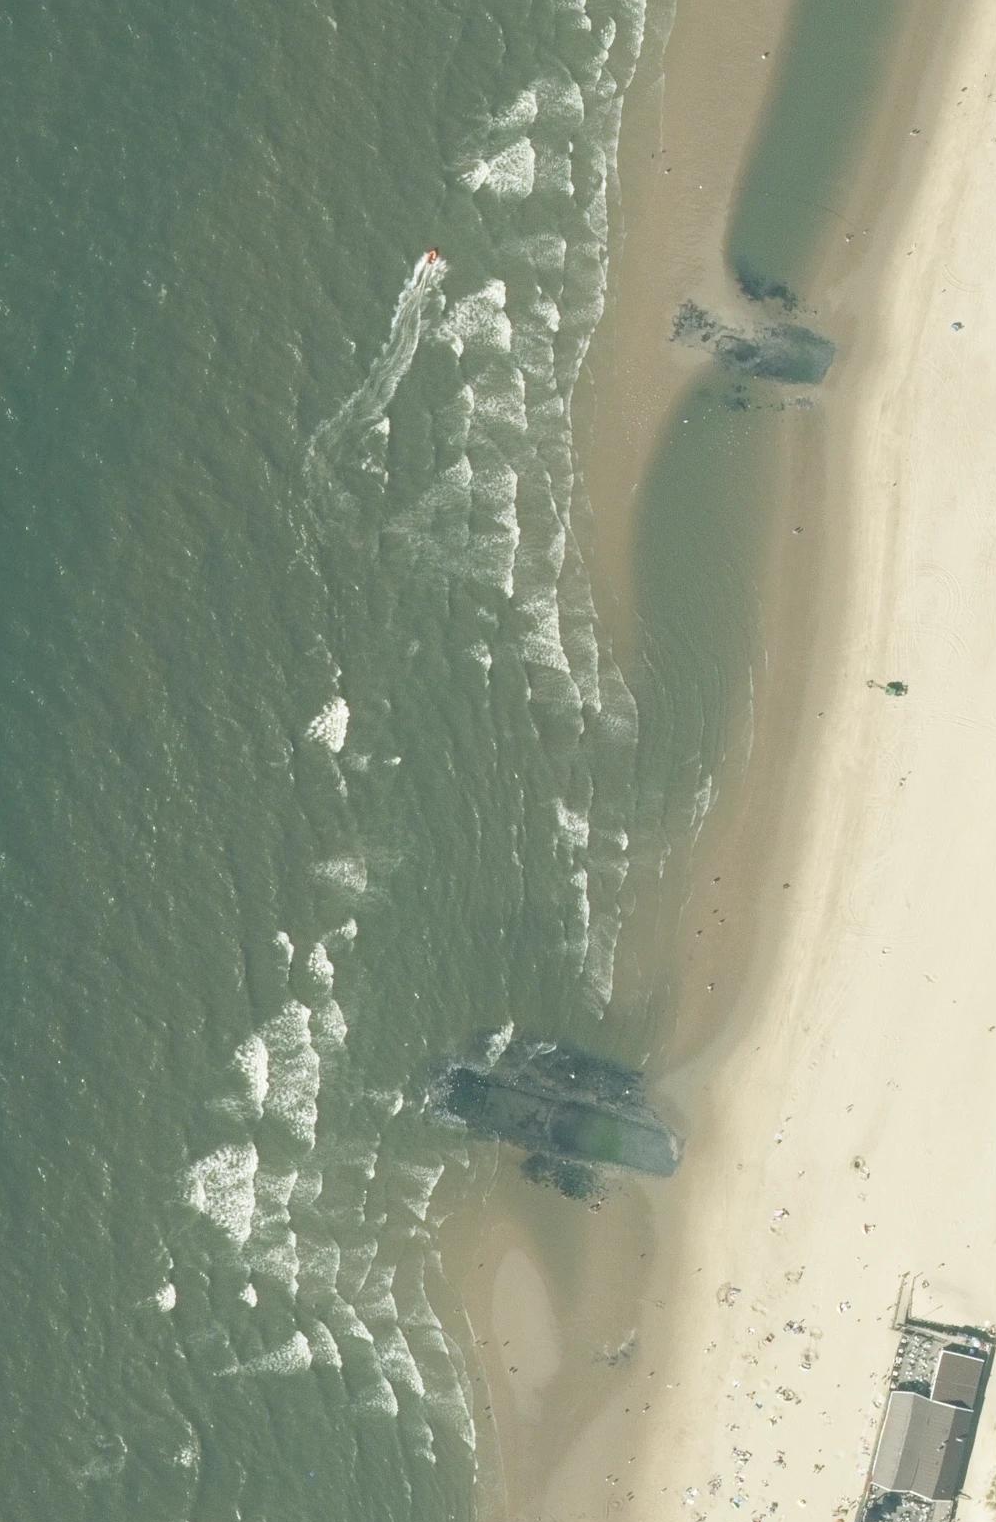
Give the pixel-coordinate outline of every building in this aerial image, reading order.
[(865,1476),(945,1496),(980,1354),(939,1345),(927,1395),(887,1385),(865,1476)]
